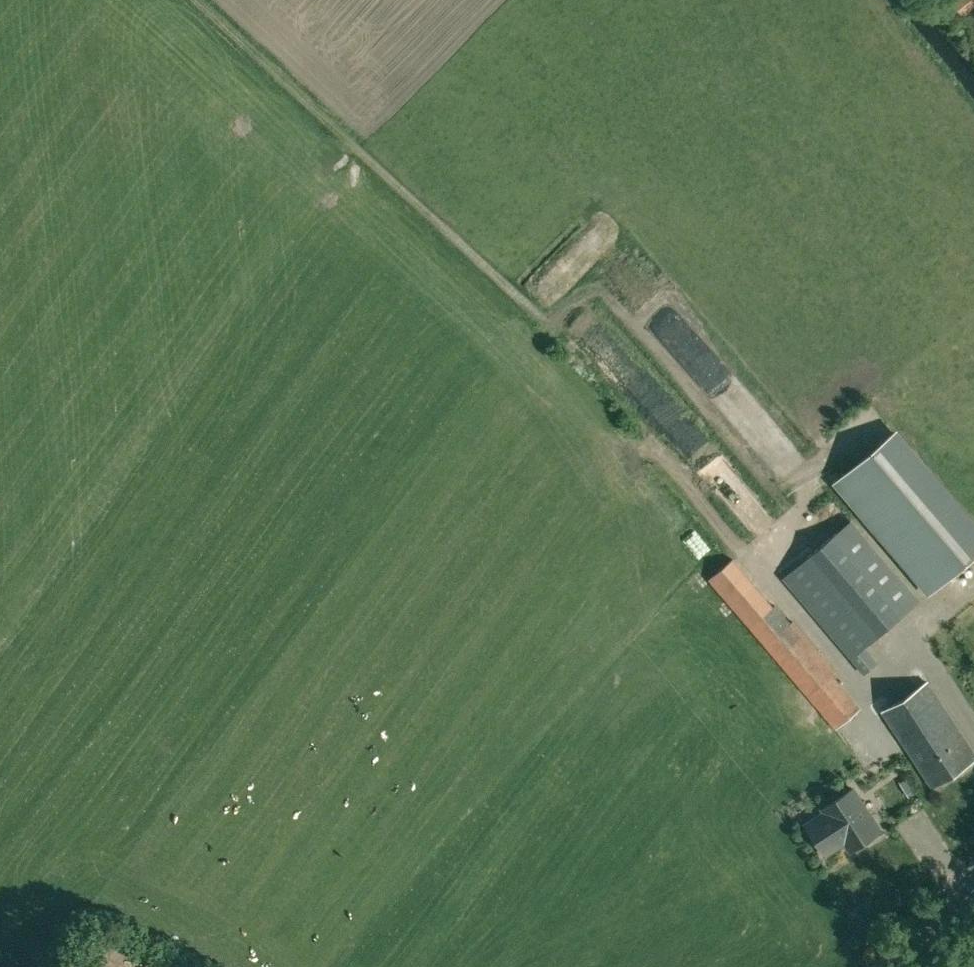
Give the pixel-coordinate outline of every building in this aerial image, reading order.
[(973,14),(973,0),(961,0),(955,6),(970,19),(973,14)] [(928,593),(973,553),(973,527),(918,462),(893,433),(834,483),(928,593)] [(866,647),(908,610),(840,530),(783,578),(863,674),(878,661),(866,647)] [(836,729),(861,706),(834,674),(837,671),(794,620),(792,621),(777,604),(774,606),(733,558),(709,579),(836,729)] [(926,681),(883,710),(933,786),(973,758),(973,754),(926,681)] [(881,830),(853,788),(823,809),(825,812),(806,824),(826,854),(845,842),(850,850),(855,847),(857,850),(870,841),(868,838),(881,830)]
